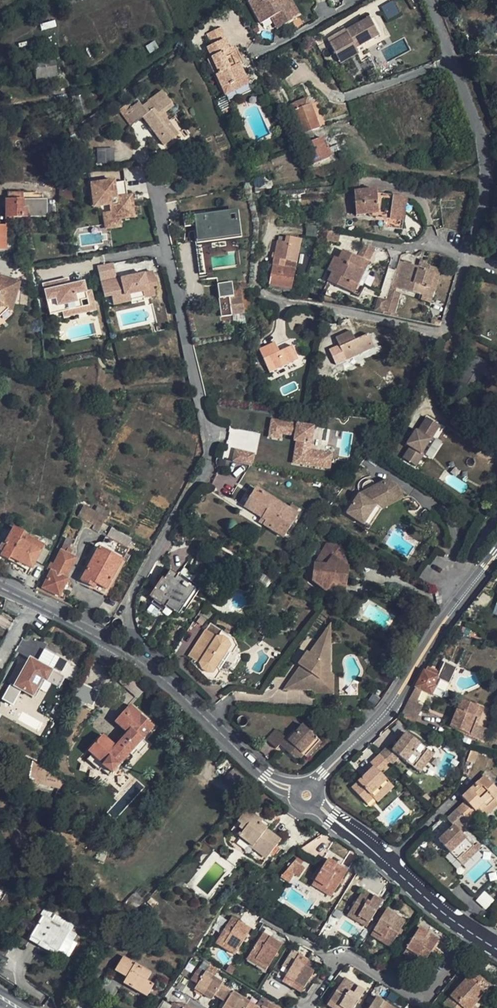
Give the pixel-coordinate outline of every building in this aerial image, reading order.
[(248,2),(261,24),(276,16),(282,27),(292,21),(288,14),(293,11),(287,1),(284,2),(283,0),(252,0),(248,2)] [(388,19),(399,12),(392,0),(381,7),(388,19)] [(288,14),(292,21),(300,17),(295,10),(293,11),(288,14)] [(355,48),(378,36),(370,20),(346,32),(347,35),(330,44),(337,57),(355,48)] [(225,95),(248,84),(239,65),(236,66),(232,58),(236,56),(233,48),(229,50),(225,41),(226,40),(221,28),(207,35),(212,46),(207,48),(219,74),(216,75),(225,95)] [(355,48),(337,57),(341,63),(358,54),(355,48)] [(32,55),(33,65),(54,62),(53,52),(32,55)] [(33,65),(37,84),(57,81),(54,62),(33,65)] [(70,94),(76,116),(89,112),(83,91),(70,94)] [(127,104),(119,110),(131,126),(142,118),(162,147),(174,138),(158,117),(162,114),(172,106),(162,92),(141,107),(138,103),(130,108),(127,104)] [(230,108),(225,97),(216,101),(221,112),(230,108)] [(307,99),(296,103),(298,109),(310,105),(307,99)] [(278,112),(284,109),(280,100),(274,103),(278,112)] [(291,105),(302,134),(320,128),(311,105),(310,105),(298,109),(296,103),(291,105)] [(158,117),(174,138),(178,135),(162,114),(158,117)] [(81,141),(79,126),(74,126),(77,149),(86,148),(85,141),(81,141)] [(302,134),(301,134),(304,142),(315,138),(312,131),(302,134)] [(326,149),(322,138),(306,144),(314,165),(330,159),(326,149)] [(97,149),(97,164),(113,164),(113,149),(97,149)] [(101,183),(90,184),(91,192),(96,191),(98,207),(110,205),(111,212),(112,220),(120,219),(134,217),(132,203),(130,195),(126,196),(124,182),(101,185),(101,183)] [(377,190),(354,192),(356,216),(368,215),(368,216),(375,218),(379,227),(402,230),(406,199),(377,195),(377,190)] [(141,194),(130,195),(132,203),(142,201),(141,194)] [(5,250),(5,231),(14,231),(14,218),(46,217),(46,199),(4,200),(5,226),(0,226),(0,250),(5,250)] [(216,272),(212,238),(238,234),(235,211),(205,215),(205,212),(196,213),(199,240),(197,240),(202,274),(216,272)] [(112,220),(111,212),(103,213),(105,229),(121,227),(120,219),(112,220)] [(183,215),(185,227),(197,226),(196,213),(183,215)] [(329,241),(338,243),(340,234),(325,230),(321,245),(327,246),(329,241)] [(296,262),(301,240),(287,237),(286,238),(285,243),(278,241),(271,276),(264,274),(263,281),(269,282),(269,285),(291,289),(295,269),(299,270),(301,263),(296,262)] [(357,257),(343,251),(339,259),(334,257),(328,271),(332,273),(328,282),(358,296),(368,274),(364,272),(372,255),(361,249),(357,257)] [(395,287),(403,262),(399,261),(391,286),(395,287)] [(425,287),(429,288),(435,268),(426,266),(419,263),(418,267),(403,262),(395,287),(397,288),(422,296),(425,287)] [(113,263),(96,266),(104,297),(111,295),(124,292),(125,298),(148,293),(147,288),(153,286),(156,286),(153,271),(129,276),(130,281),(122,283),(121,278),(116,279),(113,263)] [(435,268),(429,288),(434,290),(440,270),(435,268)] [(0,277),(0,316),(7,309),(10,311),(19,282),(0,277)] [(83,282),(63,287),(66,298),(72,296),(71,292),(85,289),(83,282)] [(228,283),(217,284),(222,316),(232,315),(229,296),(228,283)] [(63,287),(45,291),(52,322),(70,317),(69,314),(79,312),(77,306),(88,304),(87,299),(85,289),(71,292),(72,296),(66,298),(63,287)] [(425,287),(422,296),(421,300),(430,303),(434,290),(429,288),(425,287)] [(240,290),(243,313),(250,313),(247,289),(240,290)] [(229,296),(232,315),(233,315),(243,313),(240,290),(233,290),(234,296),(229,296)] [(394,314),(400,294),(395,292),(390,291),(382,315),(391,316),(391,314),(394,314)] [(126,301),(125,298),(124,292),(111,295),(113,304),(126,301)] [(148,293),(125,298),(126,301),(149,296),(148,293)] [(79,312),(81,321),(97,317),(93,297),(87,299),(88,304),(77,306),(79,312)] [(13,313),(10,311),(7,309),(0,316),(0,325),(13,313)] [(70,317),(64,319),(66,324),(81,321),(79,312),(69,314),(70,317)] [(245,324),(243,313),(233,315),(234,325),(245,324)] [(351,331),(335,337),(341,350),(331,354),(336,365),(374,348),(368,334),(355,340),(351,331)] [(329,349),(331,354),(341,350),(335,337),(329,349)] [(275,343),(260,350),(270,372),(298,360),(292,346),(282,350),(279,352),(278,350),(275,343)] [(312,398),(327,401),(329,390),(314,388),(312,398)] [(403,459),(415,467),(423,455),(421,453),(422,452),(427,444),(437,451),(442,444),(432,437),(439,426),(427,418),(418,433),(416,431),(407,445),(411,447),(403,459)] [(272,420),(269,437),(281,439),(282,434),(295,436),(297,436),(294,457),(300,458),(299,464),(330,469),(332,454),(310,451),(314,427),(272,420)] [(433,459),(437,451),(427,444),(422,452),(433,459)] [(255,454),(235,449),(232,462),(252,466),(255,454)] [(363,525),(376,506),(400,493),(396,486),(390,483),(386,482),(383,482),(359,495),(346,514),(363,525)] [(298,515),(256,489),(250,499),(258,504),(253,513),(262,518),(266,521),(263,525),(284,538),(298,515)] [(376,506),(381,510),(402,499),(400,493),(376,506)] [(258,504),(250,499),(244,507),(253,513),(258,504)] [(106,518),(83,505),(77,517),(93,526),(92,530),(97,533),(106,518)] [(363,525),(369,529),(381,510),(376,506),(363,525)] [(31,569),(45,542),(33,537),(31,540),(21,535),(23,532),(13,527),(3,544),(1,543),(0,546),(0,551),(2,552),(0,555),(0,556),(7,560),(9,557),(31,569)] [(48,531),(46,538),(55,542),(58,534),(48,531)] [(123,547),(125,542),(110,534),(107,538),(123,547)] [(96,585),(106,590),(128,550),(123,547),(107,538),(106,537),(82,581),(91,586),(93,583),(96,585)] [(341,545),(338,545),(339,550),(344,565),(349,567),(341,545)] [(330,549),(325,548),(314,564),(319,564),(330,549)] [(314,564),(311,580),(325,591),(332,583),(347,584),(349,567),(344,565),(339,550),(330,549),(319,564),(314,564)] [(75,558),(60,551),(42,588),(59,596),(67,579),(65,578),(75,558)] [(183,568),(179,575),(191,583),(195,576),(183,568)] [(178,576),(170,571),(164,580),(162,578),(149,597),(165,608),(166,606),(168,603),(179,610),(192,591),(188,588),(191,583),(179,575),(178,576)] [(200,589),(191,583),(188,588),(192,591),(197,594),(200,589)] [(345,598),(347,584),(332,583),(325,591),(333,596),(345,598)] [(192,591),(179,610),(183,613),(197,594),(192,591)] [(177,613),(179,610),(168,603),(166,606),(177,613)] [(268,622),(271,616),(265,612),(262,619),(268,622)] [(112,622),(112,625),(112,626),(114,628),(116,629),(118,629),(120,628),(122,627),(122,624),(122,622),(120,620),(119,619),(117,619),(113,620),(112,622)] [(221,673),(216,665),(224,653),(232,654),(233,653),(237,647),(234,640),(210,624),(206,631),(208,632),(205,637),(211,641),(201,658),(194,653),(191,659),(193,659),(191,662),(207,679),(215,680),(221,673)] [(330,625),(317,643),(330,643),(330,625)] [(205,637),(202,636),(192,652),(194,653),(201,658),(211,641),(205,637)] [(306,652),(297,664),(300,666),(302,668),(308,668),(308,672),(300,672),(300,690),(316,690),(317,690),(317,683),(330,683),(330,676),(330,643),(317,643),(309,654),(306,652)] [(11,684),(3,699),(13,705),(21,692),(33,699),(44,680),(58,688),(64,678),(29,659),(14,686),(11,684)] [(449,685),(457,668),(445,662),(440,673),(428,667),(425,672),(424,671),(416,687),(432,695),(435,688),(437,689),(441,681),(449,685)] [(300,690),(300,672),(300,666),(283,690),(300,690)] [(317,683),(317,690),(316,690),(316,693),(333,693),(333,676),(330,676),(330,683),(317,683)] [(435,688),(432,695),(431,697),(441,702),(445,692),(435,688)] [(462,699),(451,727),(482,740),(486,729),(475,725),(478,718),(475,717),(479,706),(462,699)] [(423,706),(409,700),(404,708),(419,715),(423,706)] [(142,740),(154,727),(129,705),(115,722),(124,730),(112,744),(102,735),(88,750),(92,754),(104,765),(113,772),(130,753),(142,740)] [(484,708),(479,706),(475,717),(480,719),(484,708)] [(419,715),(404,708),(401,715),(415,725),(419,715)] [(321,742),(302,725),(288,741),(282,748),(297,761),(303,755),(307,758),(321,742)] [(267,741),(276,749),(279,745),(285,738),(276,729),(267,739),(263,735),(261,738),(266,743),(267,741)] [(427,749),(406,733),(393,750),(388,747),(380,755),(391,765),(399,757),(413,767),(427,749)] [(279,745),(282,748),(288,741),(285,738),(279,745)] [(140,754),(148,745),(142,740),(130,753),(134,757),(138,752),(140,754)] [(427,749),(413,767),(420,772),(434,754),(427,749)] [(478,751),(471,750),(467,762),(473,764),(478,751)] [(100,770),(101,768),(104,765),(92,754),(87,759),(100,770)] [(374,768),(352,789),(367,804),(373,798),(389,783),(381,774),(391,765),(380,755),(371,764),(374,768)] [(38,764),(32,760),(30,772),(29,776),(30,779),(32,781),(34,782),(59,787),(64,789),(66,783),(38,764)] [(110,776),(113,772),(104,765),(101,768),(110,776)] [(462,798),(466,802),(457,810),(466,820),(475,811),(483,804),(486,808),(495,799),(496,798),(496,789),(485,777),(462,798)] [(394,787),(389,783),(373,798),(377,802),(394,787)] [(64,789),(59,787),(53,803),(57,804),(64,789)] [(491,812),(496,806),(496,801),(495,799),(486,808),(491,812)] [(491,812),(486,808),(483,804),(475,811),(479,816),(482,819),(491,812)] [(247,810),(238,822),(241,824),(239,827),(244,831),(239,836),(253,847),(255,845),(269,855),(281,839),(267,829),(261,824),(262,821),(261,821),(247,810)] [(466,820),(457,810),(447,819),(454,827),(439,840),(462,865),(478,851),(462,833),(471,825),(470,824),(466,820)] [(479,816),(475,811),(466,820),(470,824),(479,816)] [(261,821),(262,821),(261,824),(267,829),(270,825),(262,820),(261,821)] [(253,847),(239,836),(238,838),(252,849),(253,847)] [(266,859),(269,855),(255,845),(253,847),(252,849),(266,859)] [(328,859),(315,880),(334,892),(347,871),(328,859)] [(305,868),(295,861),(287,870),(294,874),(295,872),(300,875),(305,868)] [(294,874),(287,870),(280,877),(289,883),(294,874)] [(334,892),(315,880),(312,885),(331,897),(334,892)] [(363,890),(347,915),(367,927),(382,902),(363,890)] [(486,891),(476,899),(484,909),(494,901),(486,891)] [(406,921),(386,909),(371,935),(390,947),(398,934),(401,929),(406,921)] [(43,916),(32,937),(41,942),(39,945),(47,949),(49,946),(58,952),(69,931),(43,916)] [(232,917),(215,943),(235,955),(251,929),(232,917)] [(439,939),(420,927),(406,950),(425,961),(426,960),(428,956),(439,939)] [(247,959),(266,971),(283,945),(263,933),(255,946),(251,943),(245,952),(250,955),(247,959)] [(425,961),(406,950),(404,954),(422,966),(425,961)] [(302,992),(318,966),(292,951),(276,976),(302,992)] [(151,973),(123,956),(115,970),(127,977),(124,983),(147,996),(153,985),(147,981),(151,973)] [(218,967),(205,959),(192,980),(198,984),(195,989),(212,999),(214,995),(220,999),(227,987),(222,984),(223,982),(213,976),(218,967)] [(443,1005),(446,1007),(471,1007),(474,1005),(485,993),(477,985),(482,979),(474,971),(443,1005)] [(365,991),(345,978),(328,1006),(332,1007),(354,1007),(365,991)] [(227,987),(220,999),(226,1002),(223,1007),(254,1007),(256,1006),(227,987)] [(370,1007),(394,1007),(376,997),(370,1007)] [(269,1003),(261,998),(256,1006),(254,1007),(266,1007),(269,1003)] [(287,1007),(292,1007),(295,1002),(291,1000),(286,1007),(287,1007)]
